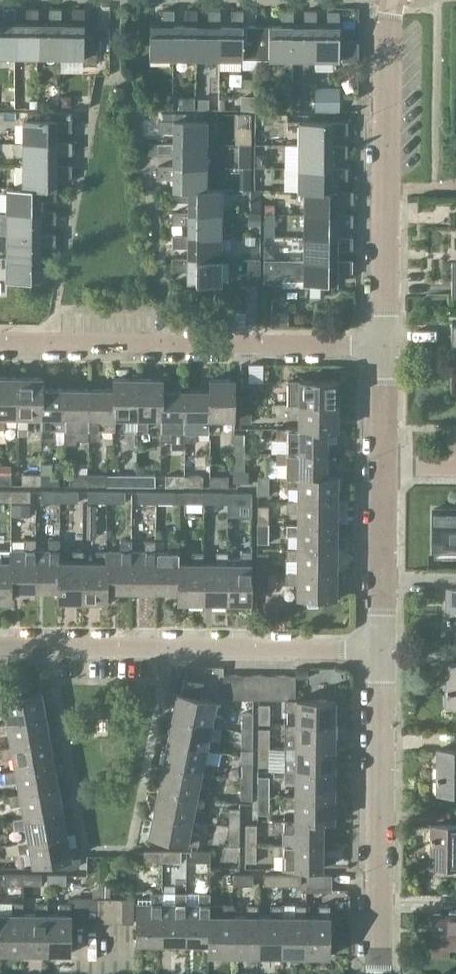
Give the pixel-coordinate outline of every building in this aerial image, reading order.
[(15,18),(15,7),(3,7),(2,22),(0,22),(0,55),(13,55),(14,18),(15,18)] [(37,19),(38,19),(38,7),(26,7),(26,22),(15,22),(15,18),(14,18),(13,55),(37,56),(37,19)] [(60,19),(60,8),(49,7),(49,23),(38,23),(38,19),(37,19),(37,56),(59,56),(60,19)] [(97,27),(83,27),(84,8),(72,8),(71,23),(60,23),(60,19),(59,56),(83,56),(83,63),(97,63),(97,27)] [(172,20),(173,20),(173,9),(161,9),(161,24),(149,24),(149,57),(172,57),(172,20)] [(196,20),(196,9),(185,9),(185,24),(173,24),(173,20),(172,20),(172,57),(195,57),(196,20)] [(218,20),(219,20),(219,9),(208,9),(207,24),(196,24),(196,20),(195,57),(218,58),(218,20)] [(219,20),(218,20),(218,58),(242,58),(255,58),(255,25),(242,26),(242,10),(231,10),(230,25),(219,24),(219,20)] [(255,25),(255,58),(292,59),(292,21),(293,21),(293,10),(281,10),(281,25),(269,25),(255,25)] [(315,22),(316,21),(316,10),(304,10),(304,26),(293,25),(293,21),(292,21),(292,59),(315,59),(315,22)] [(336,65),(336,59),(338,59),(339,11),(327,11),(327,26),(316,26),(316,21),(315,22),(315,59),(315,68),(332,68),(336,65)] [(340,111),(340,86),(314,87),(315,111),(340,111)] [(71,130),(71,118),(71,111),(47,110),(47,118),(23,117),(22,141),(60,141),(56,141),(56,129),(71,130)] [(206,120),(203,120),(203,112),(175,111),(175,119),(157,119),(157,131),(173,131),(172,142),(206,143),(206,120)] [(12,113),(0,113),(0,129),(13,129),(12,113)] [(336,145),(336,144),(331,144),(332,133),(347,133),(347,121),(298,121),(298,144),(336,145)] [(60,164),(60,163),(55,163),(55,152),(71,153),(71,141),(60,141),(22,141),(22,164),(60,164)] [(206,143),(172,142),(157,142),(157,154),(172,154),(172,165),(168,165),(168,166),(206,166),(206,143)] [(336,168),(336,167),(331,167),(331,156),(346,156),(347,144),(336,144),(336,145),(298,144),(298,168),(336,168)] [(22,187),(55,187),(55,175),(70,175),(71,163),(60,163),(60,164),(22,164),(22,186),(22,187)] [(168,166),(168,165),(157,165),(157,177),(172,177),(172,189),(205,190),(205,189),(206,166),(168,166)] [(339,190),(339,179),(346,179),(346,167),(336,167),(336,168),(298,168),(297,191),(304,191),(331,191),(331,190),(339,190)] [(22,187),(22,186),(7,186),(6,210),(44,210),(45,210),(40,210),(40,198),(55,199),(55,187),(22,187)] [(183,212),(220,212),(221,189),(205,189),(205,190),(172,189),(172,200),(187,200),(187,212),(183,211),(183,212)] [(352,190),(339,190),(331,190),(331,191),(304,191),(303,214),(341,214),(341,213),(337,213),(337,202),(352,202),(352,190)] [(44,233),(39,233),(39,221),(55,222),(55,210),(45,210),(44,210),(6,210),(6,233),(44,233)] [(183,212),(183,211),(172,211),(172,223),(187,223),(187,234),(182,234),(183,235),(220,235),(220,212),(183,212)] [(264,236),(265,236),(274,236),(274,213),(265,213),(264,236)] [(341,237),(341,236),(337,236),(337,225),(352,225),(352,213),(341,213),(341,214),(303,214),(303,236),(341,237)] [(44,256),(44,255),(39,255),(39,244),(55,244),(55,233),(44,233),(6,233),(6,256),(44,256)] [(183,235),(182,234),(172,234),(171,246),(187,246),(186,257),(182,257),(183,258),(220,258),(220,235),(183,235)] [(340,260),(340,259),(336,259),(336,248),(352,248),(352,236),(341,236),(341,237),(303,236),(303,259),(340,260)] [(44,256),(6,256),(6,279),(39,280),(39,267),(55,267),(55,256),(44,255),(44,256)] [(183,258),(182,257),(171,257),(171,269),(186,269),(186,281),(202,281),(202,285),(204,288),(207,290),(211,290),(214,288),(216,285),(216,282),(219,282),(220,258),(183,258)] [(243,283),(260,283),(260,259),(243,259),(243,283)] [(340,260),(303,259),(263,259),(263,282),(281,282),(281,279),(302,279),(302,283),(306,283),(305,296),(324,296),(324,283),(336,283),(336,271),(351,271),(351,259),(340,259),(340,260)] [(17,377),(0,377),(0,427),(3,427),(3,416),(16,416),(17,377)] [(41,388),(42,388),(42,377),(17,377),(16,416),(16,427),(26,427),(27,416),(40,416),(41,388)] [(136,417),(137,378),(113,378),(112,389),(112,428),(123,428),(123,417),(136,417)] [(161,390),(162,378),(137,378),(136,417),(136,428),(147,428),(147,417),(160,418),(161,390)] [(208,390),(208,429),(219,429),(219,418),(233,418),(233,379),(209,379),(208,390)] [(297,404),(336,405),(337,380),(286,379),(286,391),(298,391),(297,404)] [(240,386),(240,404),(251,404),(251,385),(240,386)] [(65,388),(42,388),(41,388),(40,416),(40,438),(51,438),(51,427),(64,428),(65,388)] [(88,439),(89,389),(65,388),(64,428),(64,443),(75,443),(75,439),(88,439)] [(112,428),(112,389),(89,389),(88,439),(99,439),(99,428),(112,428)] [(185,390),(161,390),(160,418),(160,440),(171,440),(171,429),(184,429),(185,390)] [(208,429),(208,390),(185,390),(184,429),(184,440),(195,440),(195,429),(208,429)] [(250,423),(251,404),(240,404),(239,422),(250,423)] [(336,405),(297,404),(286,404),(286,415),(297,415),(297,428),(325,428),(325,429),(336,429),(336,405)] [(325,428),(297,428),(275,428),(275,439),(286,439),(286,452),(325,453),(325,429),(325,428)] [(244,434),(240,434),(234,433),(233,452),(244,452),(244,434)] [(244,471),(244,452),(233,452),(232,481),(249,481),(249,471),(244,471)] [(325,453),(286,452),(275,452),(275,463),(286,463),(285,476),(325,476),(325,453)] [(11,485),(12,474),(0,474),(0,485),(11,485)] [(21,485),(39,485),(39,474),(22,474),(21,485)] [(59,485),(59,474),(39,474),(39,485),(59,485)] [(87,485),(87,474),(70,474),(69,485),(87,485)] [(87,485),(106,485),(107,474),(87,474),(87,485)] [(135,486),(135,475),(117,475),(117,486),(135,486)] [(154,486),(154,485),(155,475),(135,475),(135,486),(154,486)] [(183,486),(183,475),(165,475),(165,486),(183,486)] [(183,486),(202,486),(202,475),(183,475),(183,486)] [(228,487),(228,485),(228,476),(209,475),(209,486),(228,487)] [(257,476),(257,495),(268,495),(268,476),(257,476)] [(297,500),(336,501),(336,476),(325,476),(285,476),(285,487),(297,487),(297,500)] [(11,490),(0,490),(0,501),(10,501),(11,490)] [(30,502),(30,491),(30,490),(11,490),(10,501),(30,502)] [(59,502),(59,491),(41,491),(40,502),(59,502)] [(78,502),(78,491),(59,491),(59,502),(78,502)] [(106,502),(106,491),(87,491),(88,502),(106,502)] [(124,503),(124,491),(106,491),(106,502),(124,503)] [(155,503),(155,492),(137,492),(136,502),(155,503)] [(174,503),(174,492),(155,492),(155,503),(174,503)] [(184,503),(202,503),(202,492),(184,492),(184,503)] [(222,503),(222,492),(202,492),(202,503),(222,503)] [(232,504),(252,504),(253,493),(232,493),(232,504)] [(336,501),(297,500),(285,500),(285,511),(296,511),(296,524),(296,525),(335,525),(336,501)] [(28,503),(11,503),(10,518),(28,518),(28,503)] [(257,524),(267,524),(268,505),(257,505),(257,524)] [(431,552),(433,552),(433,546),(455,546),(455,509),(432,509),(431,542),(431,552)] [(267,543),(267,524),(257,524),(256,543),(267,543)] [(296,525),(296,524),(285,524),(285,535),(296,535),(296,548),(296,549),(335,549),(335,525),(296,525)] [(34,550),(35,550),(35,538),(24,538),(23,549),(10,549),(9,588),(10,588),(33,589),(34,550)] [(58,561),(59,539),(48,538),(48,550),(35,550),(34,550),(33,589),(57,589),(58,561)] [(130,550),(131,539),(120,539),(120,550),(106,550),(105,589),(106,589),(129,589),(130,550)] [(154,551),(155,551),(155,540),(144,539),(144,551),(130,550),(129,589),(153,590),(154,551)] [(178,562),(179,562),(179,540),(168,540),(168,551),(155,551),(154,551),(153,590),(177,590),(178,562)] [(296,549),(296,548),(285,548),(285,559),(296,559),(296,572),(335,573),(335,549),(296,549)] [(10,549),(0,549),(0,600),(10,600),(10,588),(9,588),(10,549)] [(82,561),(83,550),(72,550),(72,561),(58,561),(57,589),(57,600),(81,600),(82,561)] [(105,589),(106,550),(96,550),(95,561),(82,561),(81,600),(106,601),(106,589),(105,589)] [(201,602),(202,563),(202,551),(192,551),(192,563),(179,562),(178,562),(177,590),(177,601),(201,602)] [(226,558),(227,558),(227,552),(216,552),(216,563),(202,563),(201,602),(225,602),(226,558)] [(250,602),(250,552),(240,552),(240,558),(227,558),(226,558),(225,602),(250,602)] [(256,572),(268,572),(268,554),(257,554),(256,572)] [(267,591),(268,572),(256,572),(256,591),(267,591)] [(335,573),(296,572),(285,572),(285,583),(296,583),(296,597),(335,597),(335,573)] [(445,587),(445,605),(446,605),(446,631),(445,631),(445,632),(455,632),(455,587),(445,587)] [(445,662),(444,678),(447,678),(447,689),(446,689),(446,694),(447,694),(447,705),(444,705),(444,706),(455,707),(455,662),(445,662)] [(234,674),(223,674),(222,674),(222,698),(234,698),(234,674)] [(246,698),(246,674),(234,674),(234,698),(246,698)] [(258,698),(258,674),(246,674),(246,698),(258,698)] [(270,699),(270,674),(258,674),(258,698),(270,699)] [(282,699),(282,674),(270,674),(270,699),(282,699)] [(294,699),(294,674),(282,674),(282,699),(284,699),(294,699)] [(44,715),(40,691),(0,698),(0,710),(4,709),(6,721),(6,722),(44,715)] [(171,717),(210,725),(221,727),(223,716),(212,714),(214,700),(176,693),(171,717)] [(295,723),(334,724),(334,699),(294,699),(284,699),(283,710),(295,710),(295,723)] [(258,722),(259,722),(269,723),(269,703),(258,703),(258,722)] [(252,731),(252,713),(241,712),(241,731),(252,731)] [(49,739),(44,715),(6,722),(6,721),(0,723),(0,734),(8,732),(10,745),(11,746),(49,739)] [(207,738),(210,725),(171,717),(167,740),(205,748),(205,749),(216,751),(218,740),(207,738)] [(334,724),(295,723),(283,723),(283,746),(333,748),(334,724)] [(258,746),(269,746),(269,729),(258,728),(258,746)] [(252,750),(252,731),(241,731),(241,750),(252,750)] [(53,762),(49,739),(11,746),(10,745),(0,747),(0,748),(2,758),(12,756),(15,769),(53,762)] [(202,761),(205,749),(205,748),(167,740),(162,764),(200,771),(200,772),(211,774),(213,764),(202,761)] [(269,765),(269,746),(258,746),(258,766),(269,765)] [(338,748),(333,748),(283,746),(283,771),(333,772),(333,761),(338,761),(338,748)] [(436,749),(435,767),(436,767),(436,792),(435,792),(435,793),(455,794),(455,749),(436,749)] [(252,780),(252,762),(241,761),(241,780),(252,780)] [(19,793),(57,786),(53,762),(15,769),(4,771),(6,781),(17,779),(19,792),(19,793)] [(198,785),(200,772),(200,771),(162,764),(157,787),(196,795),(196,796),(207,798),(209,787),(198,785)] [(333,796),(333,772),(283,771),(283,782),(294,782),(294,795),(333,796)] [(258,794),(268,794),(269,776),(258,776),(258,794)] [(251,799),(252,780),(241,780),(241,799),(251,799)] [(23,816),(61,810),(57,786),(19,793),(19,792),(8,794),(10,805),(21,803),(23,816)] [(193,808),(196,796),(196,795),(157,787),(153,811),(191,818),(191,819),(202,821),(204,811),(193,808)] [(268,814),(268,794),(258,794),(257,813),(268,814)] [(333,796),(294,795),(283,795),(283,806),(294,806),(294,819),(322,820),(333,821),(333,796)] [(240,826),(240,808),(228,808),(228,826),(240,826)] [(28,840),(65,833),(61,810),(23,816),(12,818),(14,829),(25,827),(27,839),(28,840)] [(188,832),(191,819),(191,818),(153,811),(148,835),(197,845),(200,834),(188,832)] [(322,820),(294,819),(272,819),(272,830),(282,830),(282,843),(321,844),(322,820)] [(245,843),(256,843),(256,824),(245,824),(245,843)] [(429,824),(429,825),(431,825),(431,836),(431,841),(432,841),(431,852),(429,852),(429,868),(455,868),(455,824),(429,824)] [(228,845),(238,845),(240,845),(240,826),(228,826),(228,845)] [(28,840),(27,839),(17,841),(19,852),(30,850),(32,864),(70,857),(65,833),(28,840)] [(256,862),(256,843),(245,843),(245,861),(256,862)] [(321,844),(282,843),(272,843),(271,854),(282,855),(282,868),(321,868),(321,844)] [(161,862),(161,850),(143,850),(143,861),(161,862)] [(180,862),(180,851),(181,850),(161,850),(161,862),(180,862)] [(210,851),(198,851),(191,851),(191,862),(210,862),(210,851)] [(22,885),(22,873),(4,873),(4,884),(22,885)] [(41,885),(41,874),(42,873),(22,873),(22,885),(41,885)] [(66,885),(66,874),(47,874),(47,884),(66,885)] [(251,874),(238,874),(233,874),(233,885),(251,885),(251,874)] [(263,885),(281,885),(281,874),(263,874),(263,885)] [(281,874),(281,885),(301,885),(301,874),(281,874)] [(331,889),(331,874),(305,874),(305,889),(331,889)] [(160,903),(161,903),(161,892),(150,892),(150,897),(138,897),(138,903),(136,903),(135,942),(146,942),(146,946),(160,946),(160,942),(160,903)] [(184,904),(185,904),(185,892),(175,892),(174,904),(161,903),(160,903),(160,942),(184,943),(184,904)] [(184,904),(184,943),(207,943),(208,915),(209,915),(209,904),(209,893),(199,892),(199,904),(185,904),(184,904)] [(85,922),(85,898),(73,898),(73,922),(85,922)] [(97,922),(97,898),(85,898),(85,922),(97,922)] [(109,922),(109,898),(97,898),(97,922),(109,922)] [(121,922),(121,898),(109,898),(109,922),(121,922)] [(121,898),(121,922),(133,922),(133,898),(121,898)] [(22,913),(22,902),(11,902),(11,913),(0,913),(0,952),(21,952),(21,913),(22,913)] [(45,952),(46,913),(46,902),(35,902),(35,913),(22,913),(21,913),(21,952),(45,952)] [(46,913),(45,952),(69,952),(70,902),(59,902),(59,913),(46,913)] [(207,943),(207,954),(232,954),(232,915),(233,915),(233,904),(209,904),(209,915),(208,915),(207,943)] [(256,915),(257,916),(257,904),(246,904),(246,915),(233,915),(232,915),(232,954),(256,954),(256,915)] [(280,916),(281,916),(281,905),(270,905),(270,916),(257,916),(256,915),(256,954),(280,955),(280,916)] [(304,955),(305,916),(304,905),(294,905),(294,916),(281,916),(280,916),(280,955),(304,955)] [(332,933),(328,933),(329,905),(318,905),(317,916),(305,916),(304,955),(328,955),(328,951),(331,951),(332,933)] [(432,913),(432,957),(448,957),(448,947),(455,947),(455,913),(432,913)]
